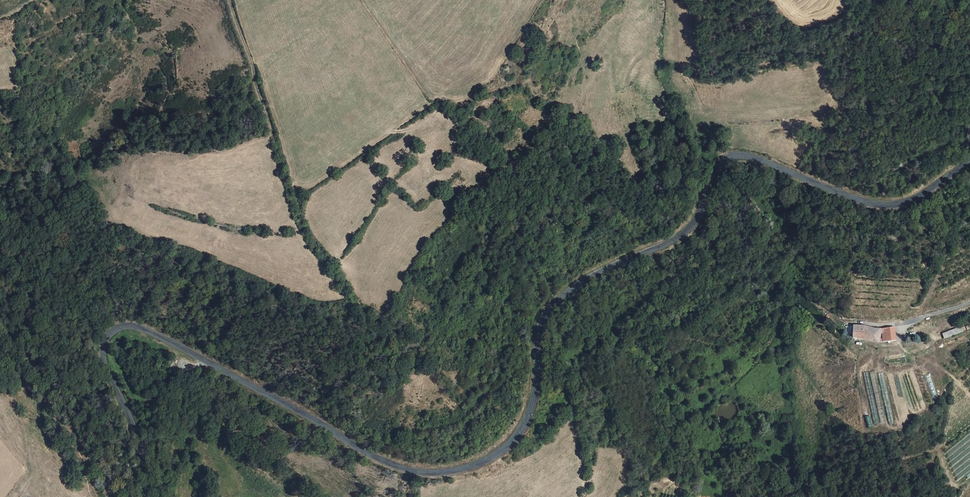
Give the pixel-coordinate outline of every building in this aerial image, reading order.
[(960,326),(941,332),(943,339),(962,332),(960,326)] [(851,339),(861,340),(861,334),(867,334),(867,328),(857,328),(851,327),(851,339)] [(882,335),(891,332),(890,327),(888,327),(877,328),(877,332),(881,332),(882,335)] [(876,341),(877,332),(877,328),(867,328),(867,334),(861,334),(861,340),(876,341)]
